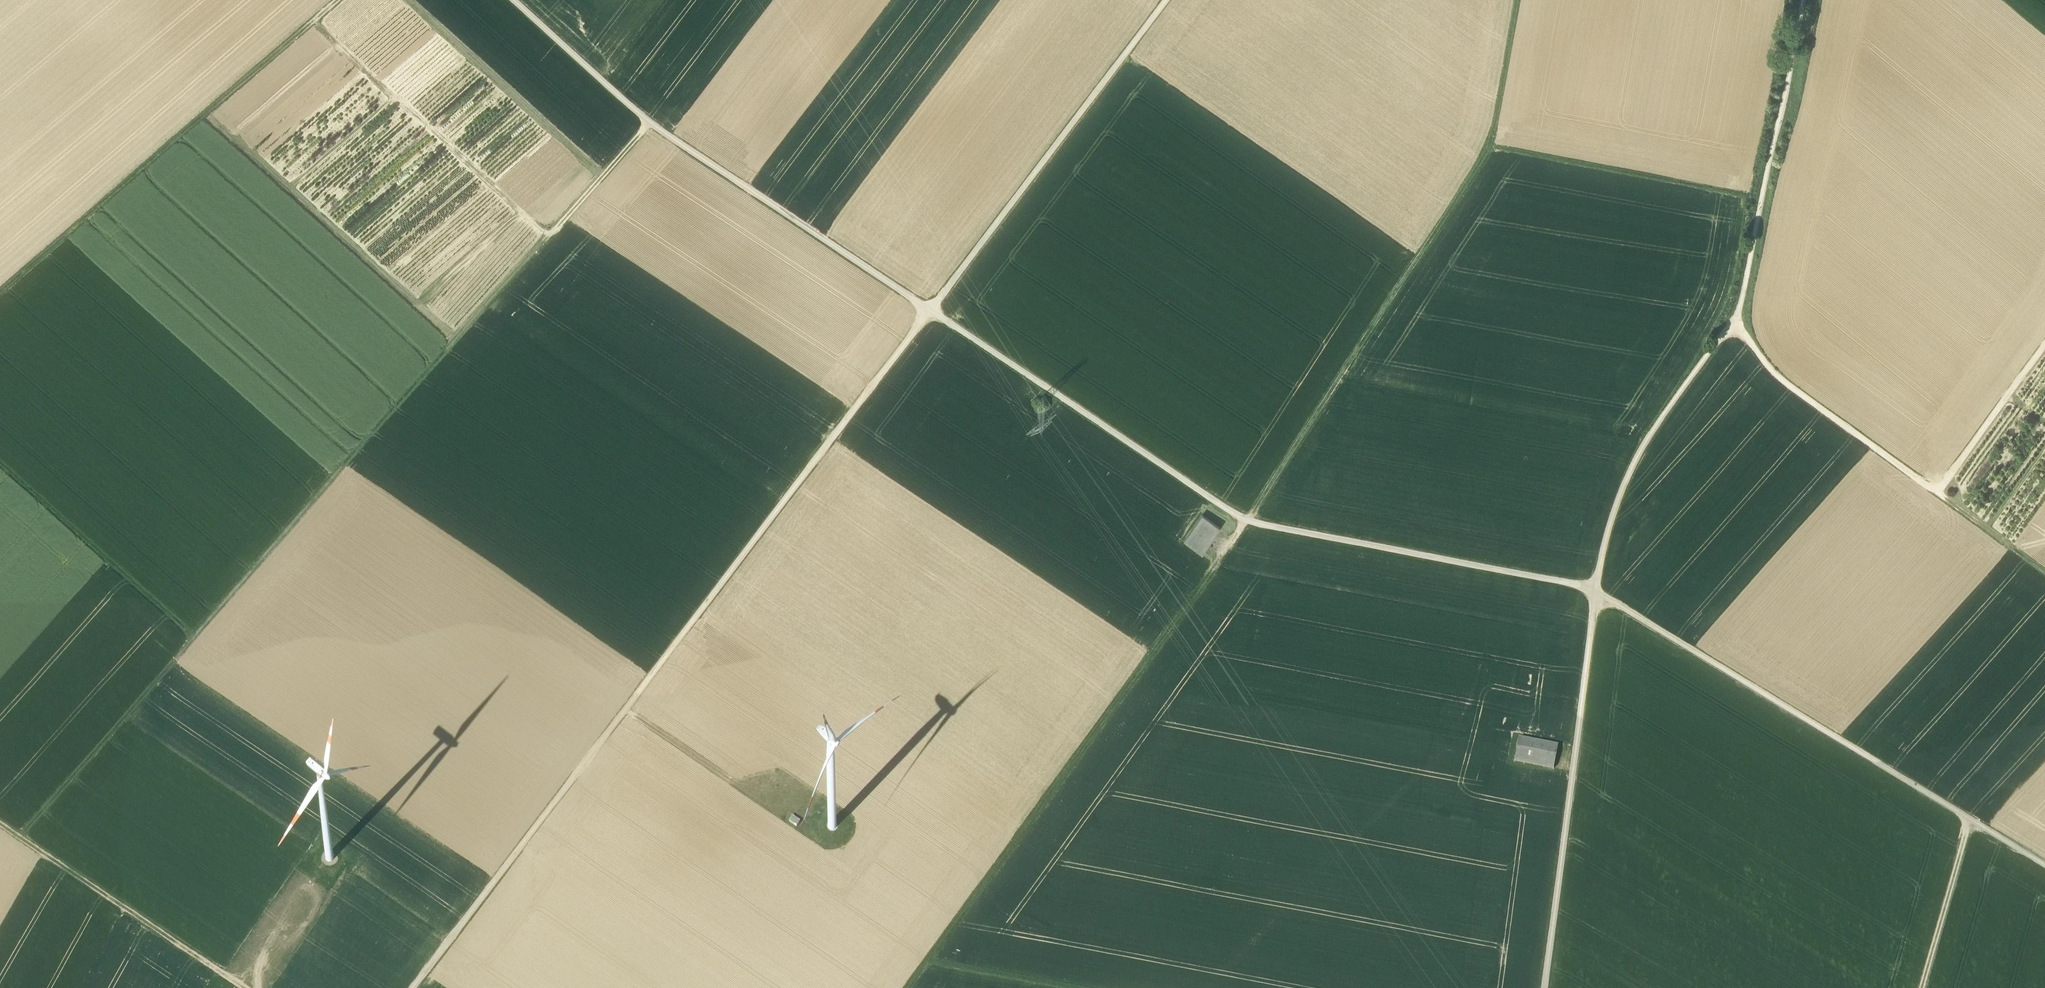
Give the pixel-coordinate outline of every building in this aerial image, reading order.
[(1211,522),(1191,548),(1210,561),(1229,535),(1211,522)] [(1565,753),(1528,746),(1523,770),(1562,776),(1565,753)] [(793,816),(790,821),(799,827),(802,822),(793,816)]
